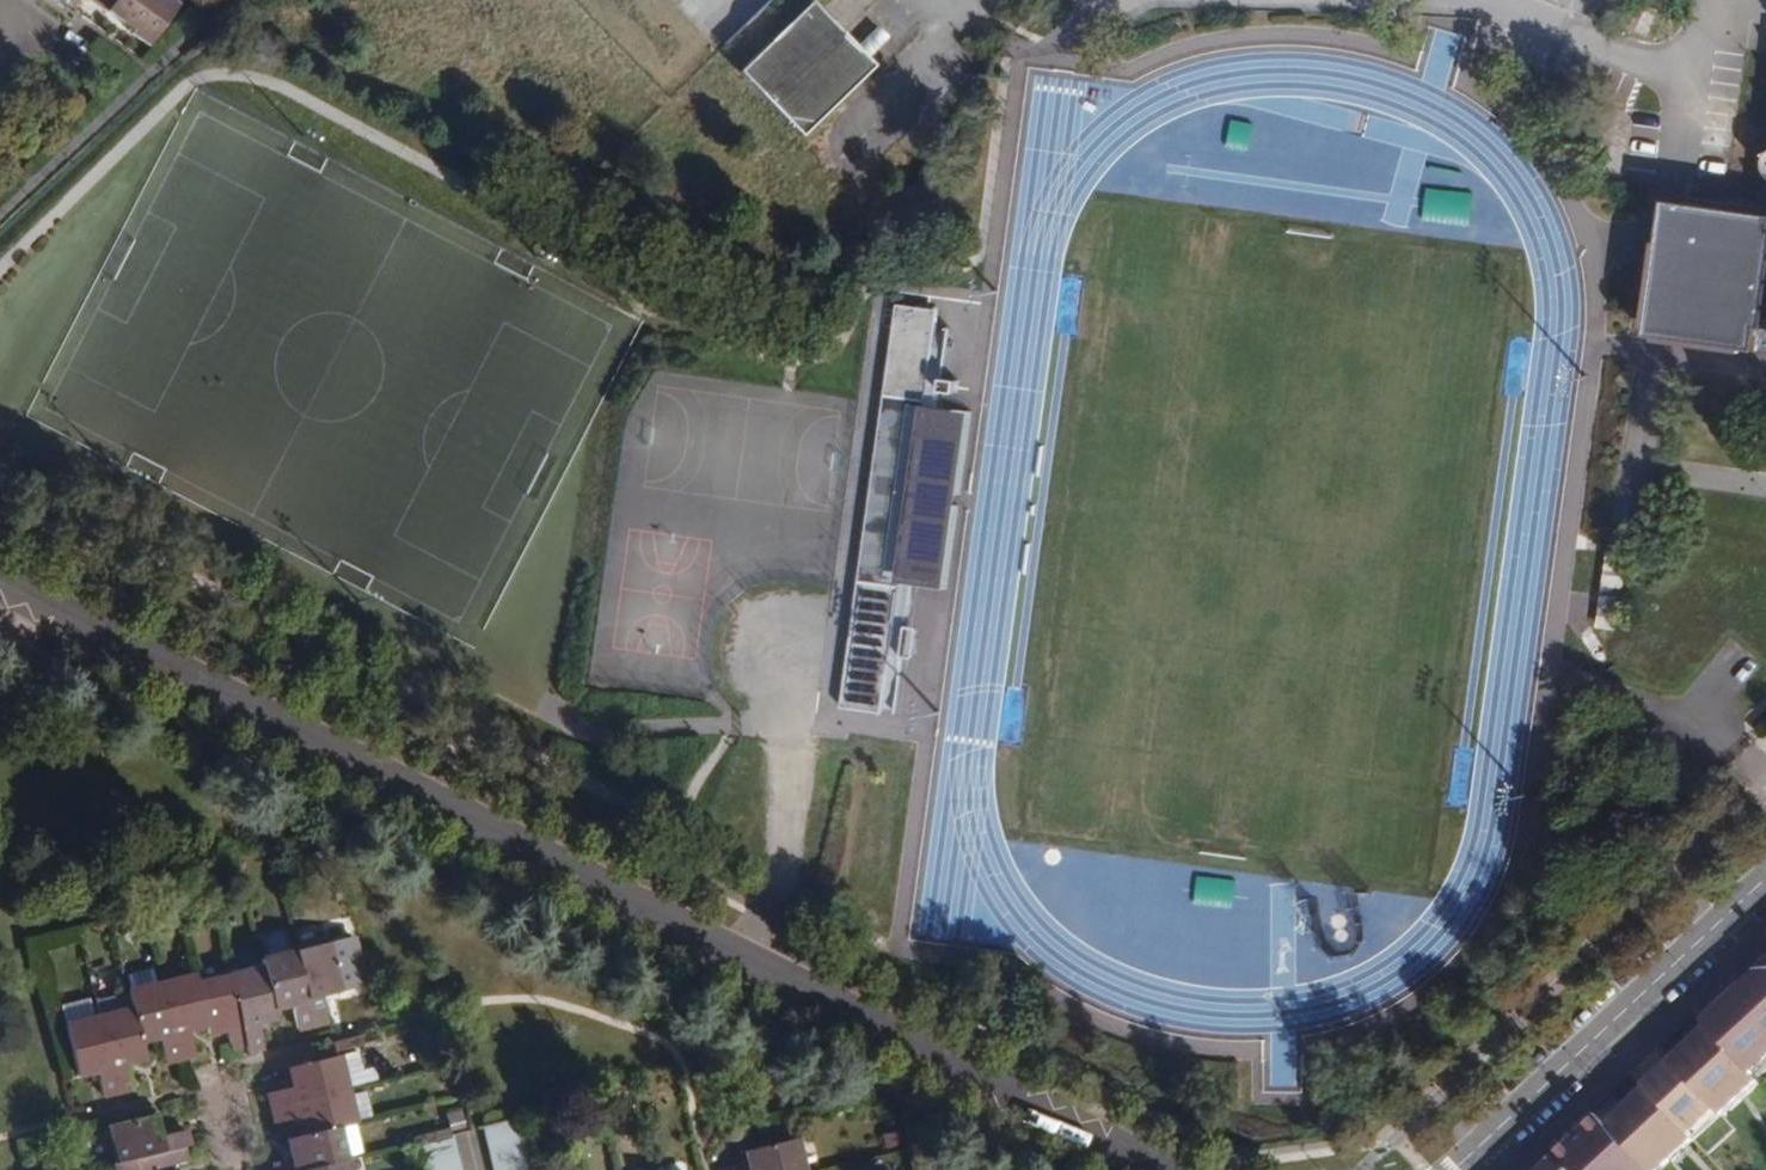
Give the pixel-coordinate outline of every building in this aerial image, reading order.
[(93,8),(107,18),(119,0),(99,0),(93,8)] [(107,18),(134,36),(132,40),(147,51),(178,9),(165,0),(119,0),(107,18)] [(875,68),(812,4),(738,75),(799,139),(875,68)] [(1681,202),(1662,338),(1755,352),(1759,329),(1765,330),(1765,214),(1681,202)] [(936,311),(894,305),(840,705),(881,710),(899,580),(922,409),(936,311)] [(969,415),(922,409),(899,580),(946,587),(969,415)] [(298,1039),(311,1035),(287,951),(281,931),(247,939),(256,968),(269,1019),(291,1014),(298,1039)] [(287,951),(311,1035),(324,1031),(317,1006),(336,1001),(320,943),(287,951)] [(1643,1085),(1645,1087),(1694,1139),(1760,1079),(1754,1072),(1765,1061),(1765,963),(1704,1019),(1709,1025),(1643,1085)] [(256,968),(223,977),(243,1052),(245,1061),(258,1057),(252,1033),(272,1028),(269,1019),(256,968)] [(155,985),(176,1065),(189,1061),(181,1033),(201,1029),(189,986),(187,976),(155,985)] [(243,1052),(223,977),(189,986),(201,1029),(204,1040),(225,1035),(231,1056),(243,1052)] [(161,1069),(176,1065),(155,985),(119,994),(133,1046),(153,1042),(161,1069)] [(91,1021),(112,1096),(126,1092),(119,1067),(137,1062),(133,1046),(119,994),(88,1002),(93,1021),(91,1021)] [(112,1096),(91,1021),(88,1022),(84,1003),(54,1011),(74,1079),(92,1074),(99,1099),(112,1096)] [(262,1110),(331,1092),(330,1089),(363,1080),(360,1068),(345,1072),(341,1054),(275,1072),(281,1091),(259,1098),(262,1110)] [(1645,1087),(1626,1105),(1675,1157),(1694,1139),(1645,1087)] [(332,1094),(331,1092),(262,1110),(265,1121),(285,1115),(291,1136),(340,1123),(357,1118),(349,1090),(332,1094)] [(1675,1157),(1626,1105),(1606,1123),(1598,1114),(1537,1169),(1688,1169),(1675,1157)] [(503,1119),(471,1128),(482,1169),(516,1169),(503,1119)] [(108,1169),(179,1150),(184,1149),(181,1135),(155,1142),(150,1123),(99,1137),(108,1169)] [(340,1123),(291,1136),(271,1142),(276,1160),(257,1165),(259,1169),(302,1169),(326,1163),(350,1157),(340,1123)] [(434,1136),(400,1145),(406,1169),(443,1169),(434,1136)] [(779,1146),(732,1159),(735,1169),(786,1169),(779,1146)] [(167,1169),(184,1165),(179,1150),(108,1169),(109,1169),(167,1169)]
